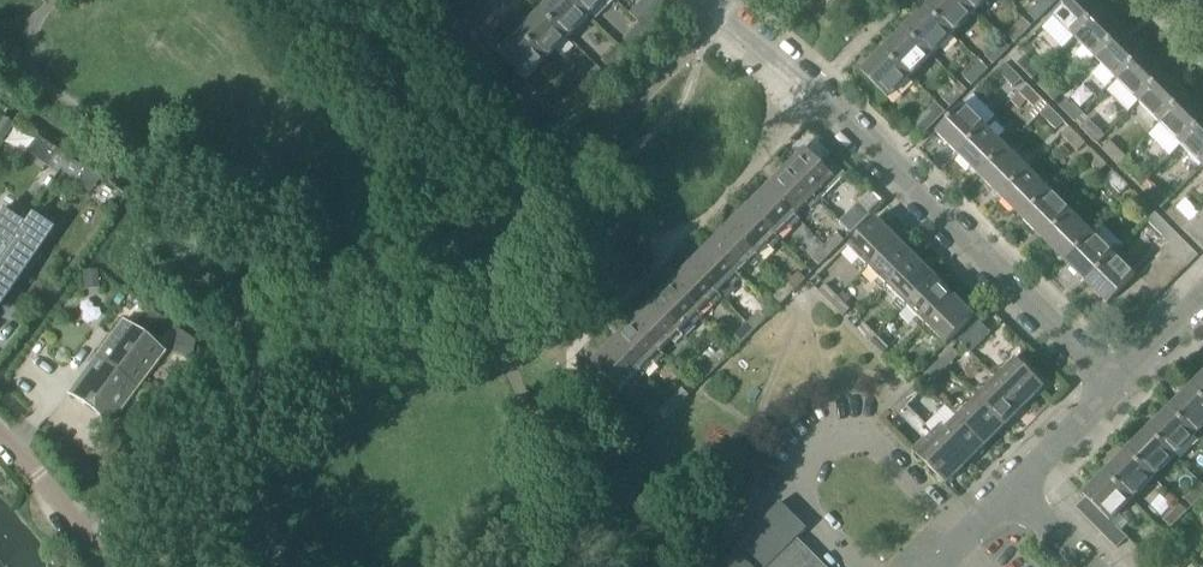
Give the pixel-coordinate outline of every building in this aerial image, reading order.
[(541,10),(568,38),(590,16),(574,0),(551,0),(541,10)] [(590,16),(605,0),(574,0),(590,16)] [(648,32),(670,10),(665,6),(659,0),(637,22),(639,24),(648,32)] [(925,8),(952,35),(974,14),(960,0),(932,0),(925,8)] [(974,14),(987,0),(960,0),(974,14)] [(1036,22),(1053,5),(1047,0),(1041,0),(1028,14),(1036,22)] [(1074,39),(1102,11),(1091,0),(1068,0),(1052,16),(1074,39)] [(925,8),(904,29),(931,56),(952,35),(925,8)] [(541,10),(519,32),(547,59),(568,38),(541,10)] [(1074,39),(1096,60),(1123,32),(1102,11),(1074,39)] [(1006,36),(1014,44),(1031,27),(1023,19),(1006,36)] [(648,32),(639,24),(623,40),(628,44),(631,48),(648,32)] [(904,29),(883,49),(910,77),(931,56),(904,29)] [(547,59),(519,32),(497,54),(525,81),(547,59)] [(1096,60),(1117,82),(1145,54),(1123,32),(1096,60)] [(985,57),(993,65),(1010,49),(1001,41),(985,57)] [(607,66),(610,69),(626,53),(623,50),(618,45),(602,61),(607,66)] [(910,77),(883,49),(861,72),(888,99),(910,77)] [(1117,82),(1138,103),(1166,75),(1145,54),(1117,82)] [(1016,64),(1032,81),(1041,72),(1024,56),(1016,64)] [(964,78),(972,86),(988,70),(980,62),(964,78)] [(1022,80),(1005,64),(997,72),(1014,88),(1022,80)] [(585,88),(588,91),(605,74),(602,71),(597,66),(580,82),(585,88)] [(1138,103),(1160,125),(1188,97),(1166,75),(1138,103)] [(1037,86),(1054,102),(1062,94),(1046,77),(1037,86)] [(943,100),(951,108),(967,92),(959,83),(943,100)] [(1043,101),(1027,85),(1019,93),(1035,110),(1043,101)] [(564,109),(567,111),(583,96),(580,93),(575,87),(559,104),(564,109)] [(1181,146),(1202,123),(1202,112),(1188,97),(1160,125),(1181,146)] [(1059,107),(1075,124),(1084,116),(1067,99),(1059,107)] [(913,125),(923,135),(946,113),(936,103),(913,125)] [(936,133),(958,155),(985,127),(963,105),(936,133)] [(1065,123),(1048,106),(1040,115),(1056,131),(1065,123)] [(3,118),(2,117),(0,120),(0,146),(13,124),(3,118)] [(1081,129),(1097,145),(1105,137),(1089,120),(1081,129)] [(1202,167),(1202,166),(1202,123),(1181,146),(1202,167)] [(958,155),(979,176),(1006,148),(985,127),(958,155)] [(1086,144),(1070,128),(1061,136),(1078,152),(1086,144)] [(1102,150),(1119,166),(1127,158),(1110,142),(1102,150)] [(1121,149),(1126,154),(1130,151),(1125,145),(1121,149)] [(979,176),(1000,197),(1028,170),(1006,148),(979,176)] [(806,149),(787,168),(819,202),(845,175),(846,176),(847,176),(828,156),(827,158),(828,159),(822,165),(806,149)] [(1107,165),(1091,149),(1083,157),(1099,174),(1107,165)] [(56,175),(59,171),(68,159),(56,151),(50,159),(45,166),(56,175)] [(68,159),(59,171),(75,182),(83,170),(68,159)] [(1123,171),(1139,187),(1148,179),(1132,163),(1123,171)] [(787,168),(768,187),(796,216),(807,205),(811,209),(819,202),(787,168)] [(1000,197),(1022,219),(1049,191),(1028,170),(1000,197)] [(1129,186),(1112,170),(1104,179),(1120,195),(1129,186)] [(1144,192),(1161,209),(1169,200),(1153,184),(1144,192)] [(768,187),(749,207),(776,235),(787,224),(792,229),(800,220),(796,216),(768,187)] [(1022,219),(1043,240),(1070,212),(1049,191),(1022,219)] [(1150,208),(1134,192),(1126,200),(1142,216),(1150,208)] [(870,214),(859,203),(858,202),(839,223),(851,234),(870,214)] [(1166,214),(1183,231),(1191,222),(1174,205),(1166,214)] [(749,207),(729,226),(757,255),(768,244),(772,248),(781,240),(776,235),(749,207)] [(1193,221),(1202,231),(1202,210),(1193,221)] [(1043,240),(1064,262),(1092,234),(1070,212),(1043,240)] [(1147,222),(1169,244),(1178,236),(1155,213),(1147,222)] [(18,228),(17,228),(0,217),(0,256),(18,228)] [(0,256),(0,305),(19,277),(23,280),(22,281),(24,282),(40,258),(38,257),(38,258),(34,255),(49,233),(48,233),(47,233),(27,219),(28,219),(26,218),(19,229),(18,228),(0,256)] [(863,272),(868,268),(896,239),(876,219),(847,247),(859,260),(855,264),(863,272)] [(1191,222),(1183,231),(1202,251),(1202,231),(1193,221),(1191,222)] [(729,226),(710,245),(737,274),(749,263),(753,267),(761,259),(757,255),(729,226)] [(837,234),(825,247),(831,253),(844,241),(837,234)] [(1064,262),(1086,283),(1113,256),(1092,234),(1064,262)] [(1169,244),(1167,246),(1188,266),(1198,256),(1178,236),(1169,244)] [(883,292),(887,287),(916,258),(896,239),(868,268),(879,279),(874,283),(883,292)] [(710,245),(691,265),(718,294),(729,282),(734,287),(742,279),(737,274),(710,245)] [(1167,246),(1157,256),(1178,276),(1188,266),(1167,246)] [(831,253),(825,247),(812,259),(819,266),(831,253)] [(1108,305),(1117,297),(1127,287),(1136,278),(1113,256),(1086,283),(1108,305)] [(1157,256),(1147,266),(1167,287),(1178,276),(1157,256)] [(902,311),(906,307),(935,278),(916,258),(887,287),(898,298),(894,303),(902,311)] [(691,265),(671,284),(699,313),(710,302),(714,306),(722,298),(718,294),(691,265)] [(1147,266),(1137,277),(1157,297),(1167,287),(1147,266)] [(82,273),(83,285),(97,283),(96,272),(82,273)] [(798,273),(786,285),(793,292),(805,280),(798,273)] [(1136,278),(1127,287),(1147,307),(1157,297),(1137,277),(1136,278)] [(913,322),(922,330),(954,297),(935,278),(906,307),(918,318),(913,322)] [(671,284),(652,303),(679,332),(690,321),(695,325),(703,317),(699,313),(671,284)] [(793,292),(786,285),(774,298),(780,304),(793,292)] [(818,291),(831,304),(837,297),(825,285),(818,291)] [(1127,287),(1117,297),(1137,317),(1147,307),(1127,287)] [(843,291),(837,297),(831,304),(843,316),(850,310),(845,305),(851,299),(843,291)] [(954,297),(922,330),(928,337),(933,333),(945,345),(974,317),(954,297)] [(652,303),(632,323),(660,352),(671,340),(675,345),(684,337),(679,332),(652,303)] [(760,311),(747,324),(754,331),(766,318),(760,311)] [(68,394),(108,425),(163,352),(123,321),(98,354),(68,394)] [(991,333),(980,323),(978,321),(959,341),(971,353),(991,333)] [(632,323),(613,342),(640,371),(652,360),(656,364),(664,356),(660,352),(632,323)] [(857,330),(869,343),(876,336),(864,323),(857,330)] [(754,331),(747,324),(735,336),(742,343),(754,331)] [(876,336),(869,343),(882,355),(889,348),(876,336)] [(178,354),(190,357),(193,344),(180,341),(178,354)] [(640,371),(613,342),(592,363),(620,391),(632,379),(637,383),(645,375),(640,371)] [(952,348),(939,361),(946,368),(959,355),(952,348)] [(721,350),(708,363),(715,369),(728,357),(721,350)] [(990,374),(995,379),(1023,407),(1044,387),(1015,358),(1003,370),(998,366),(990,374)] [(946,368),(939,361),(927,373),(934,380),(946,368)] [(715,369),(708,363),(696,375),(703,382),(715,369)] [(903,363),(898,367),(896,369),(909,382),(916,375),(903,363)] [(1190,387),(1202,400),(1202,374),(1190,387)] [(971,393),(975,398),(1004,426),(1023,407),(995,379),(983,390),(979,385),(971,393)] [(913,387),(901,400),(907,406),(920,394),(913,387)] [(1169,408),(1196,435),(1202,428),(1202,400),(1190,387),(1169,408)] [(682,389),(670,401),(676,408),(689,396),(682,389)] [(951,413),(956,417),(984,446),(1004,426),(975,398),(964,409),(960,405),(951,413)] [(907,406),(901,400),(888,412),(895,419),(907,406)] [(676,408),(670,401),(657,414),(664,420),(676,408)] [(1169,408),(1147,430),(1175,457),(1196,435),(1169,408)] [(940,424),(933,431),(966,464),(984,446),(956,417),(945,428),(940,424)] [(1147,430),(1126,451),(1153,479),(1175,457),(1147,430)] [(966,464),(933,431),(925,439),(929,444),(917,456),(945,485),(966,464)] [(1126,451),(1105,472),(1132,499),(1153,479),(1126,451)] [(1086,498),(1106,518),(1110,522),(1110,521),(1132,499),(1105,472),(1083,494),(1086,498)] [(1192,507),(1192,508),(1202,497),(1202,486),(1200,483),(1184,499),(1192,507)] [(1076,508),(1096,528),(1106,518),(1086,498),(1076,508)] [(806,550),(803,553),(792,543),(807,529),(780,502),(733,549),(735,552),(724,562),(725,563),(721,566),(823,566),(806,550)] [(1163,521),(1170,528),(1171,529),(1187,513),(1179,505),(1163,521)] [(1106,518),(1096,528),(1116,549),(1127,538),(1110,521),(1110,522),(1106,518)] [(33,566),(54,566),(47,557),(40,556),(34,560),(33,566)]
